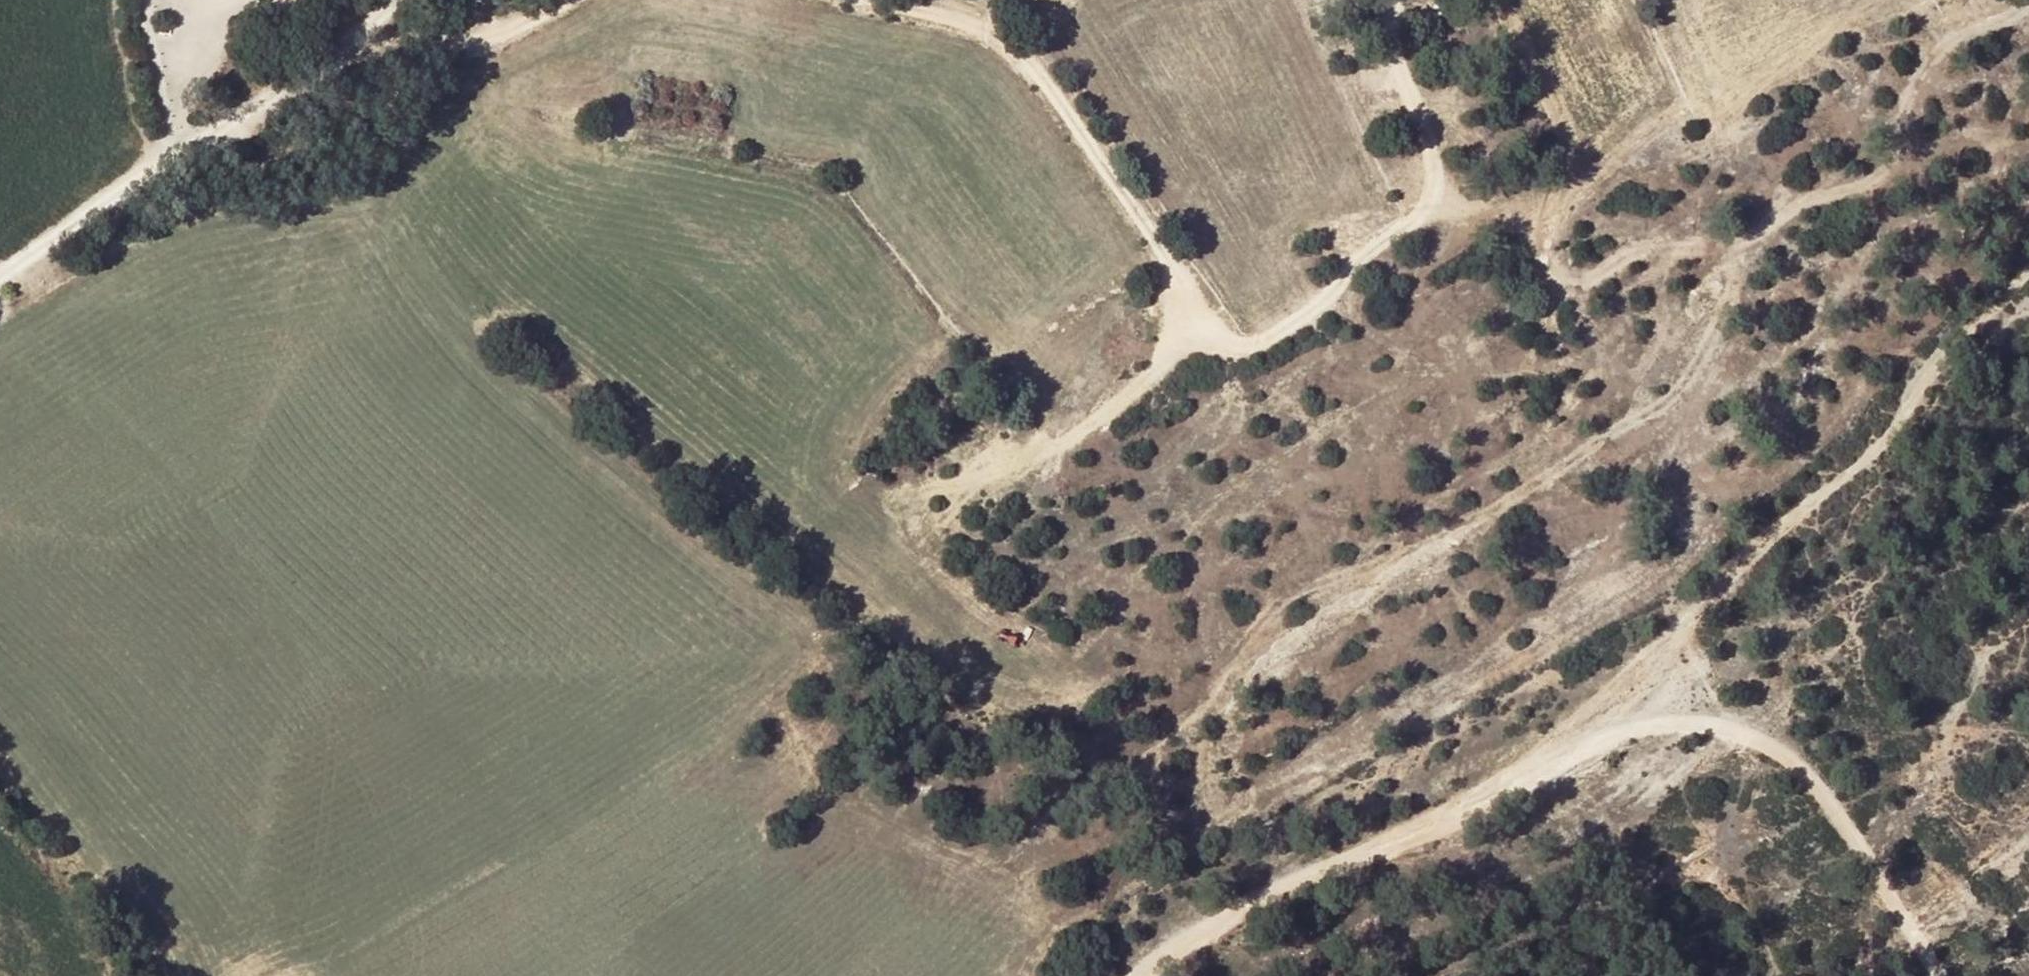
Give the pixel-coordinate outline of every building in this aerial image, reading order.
[(277,0),(275,0),(271,4),(291,14),(294,8),(277,0)] [(294,8),(298,0),(277,0),(294,8)]
